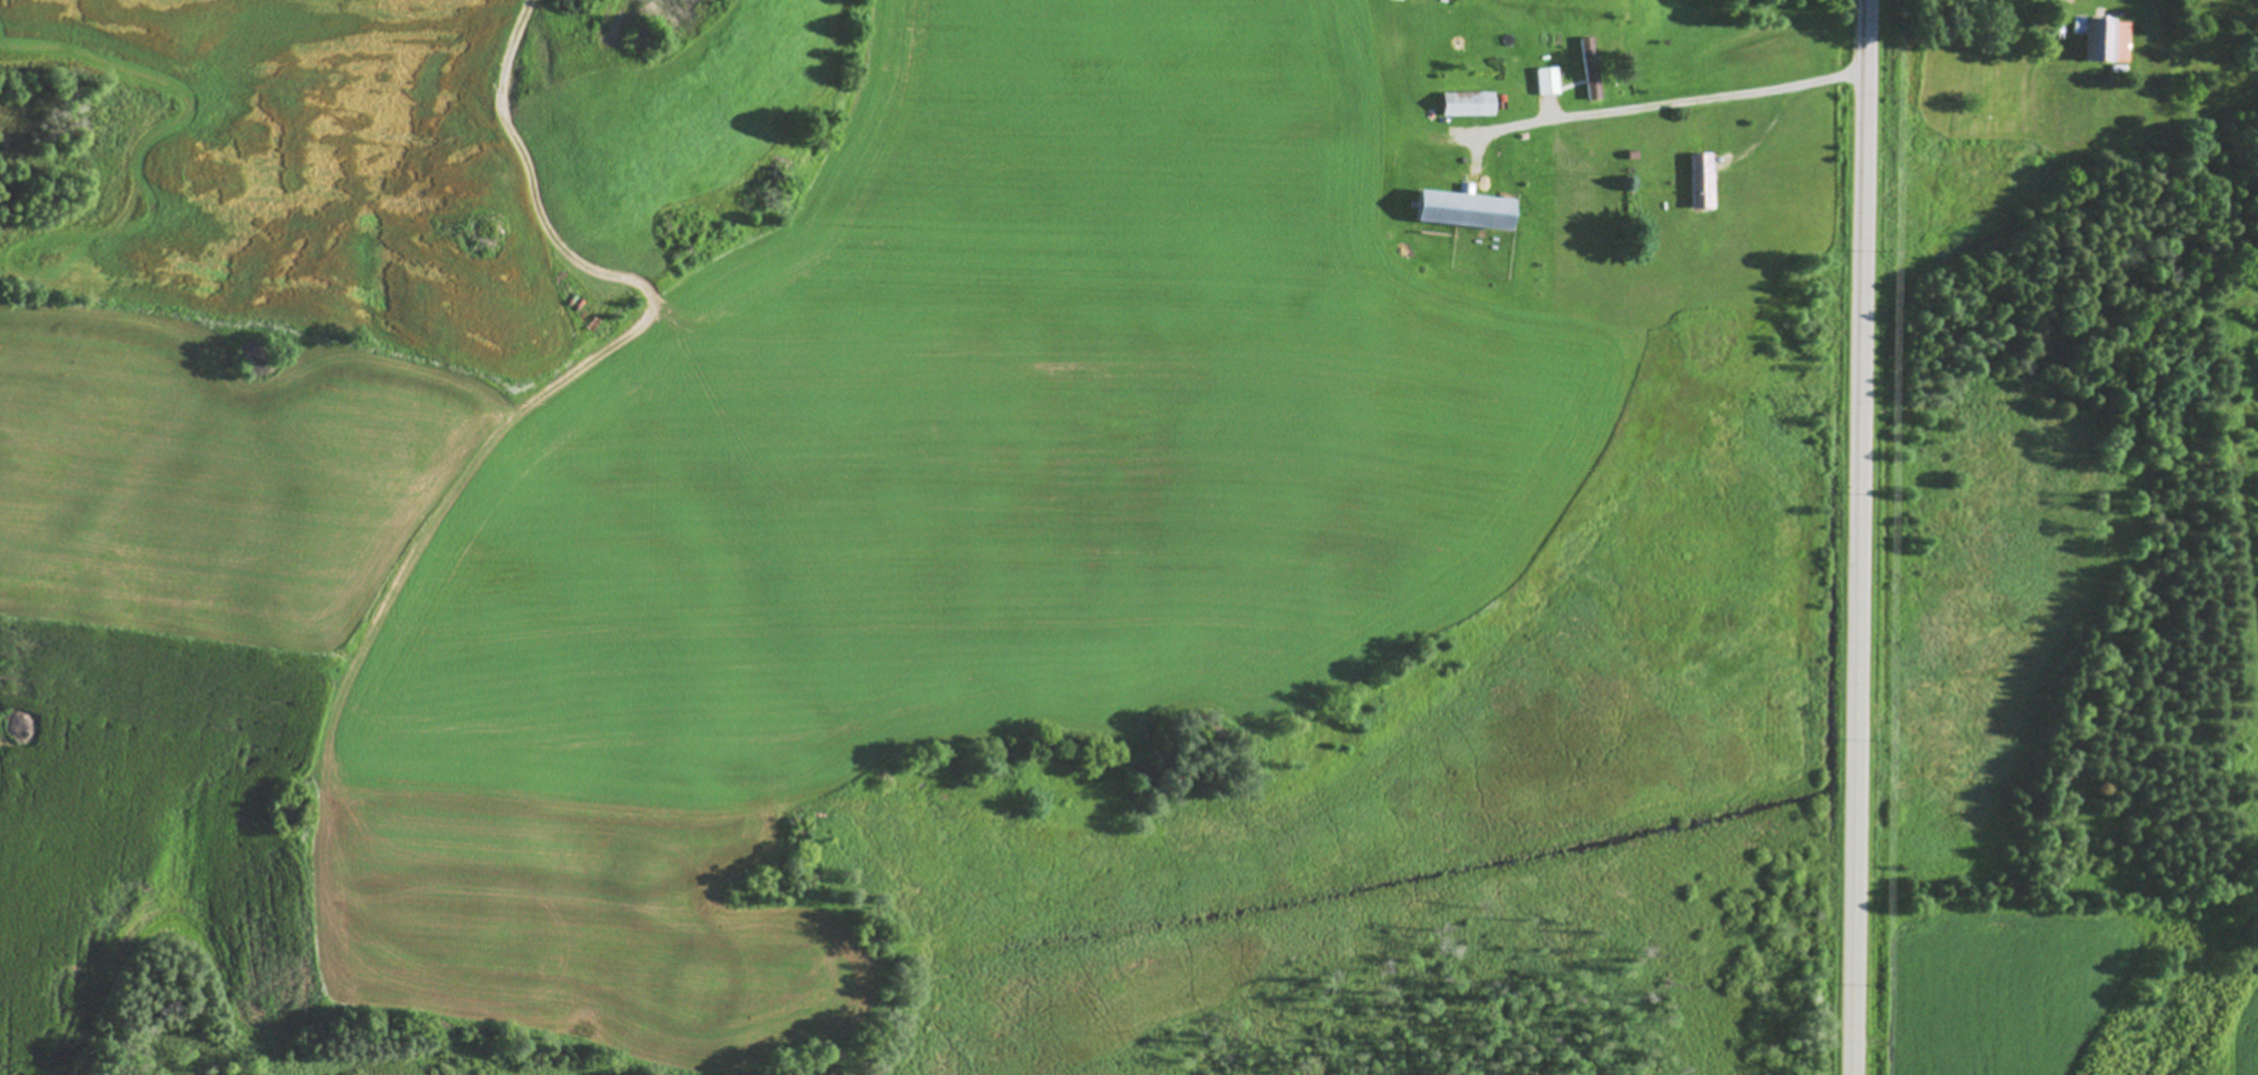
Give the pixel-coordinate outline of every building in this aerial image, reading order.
[(2086,62),(2129,63),(2130,20),(2074,18),(2073,35),(2087,36),(2086,62)] [(1603,100),(1593,38),(1579,40),(1590,102),(1603,100)] [(1536,69),(1537,96),(1559,95),(1558,69),(1536,69)] [(1444,116),(1495,116),(1495,93),(1444,93),(1444,116)] [(1692,155),(1693,209),(1715,209),(1714,154),(1692,155)] [(1417,223),(1513,232),(1516,201),(1469,196),(1470,185),(1459,184),(1458,194),(1420,191),(1417,223)]
